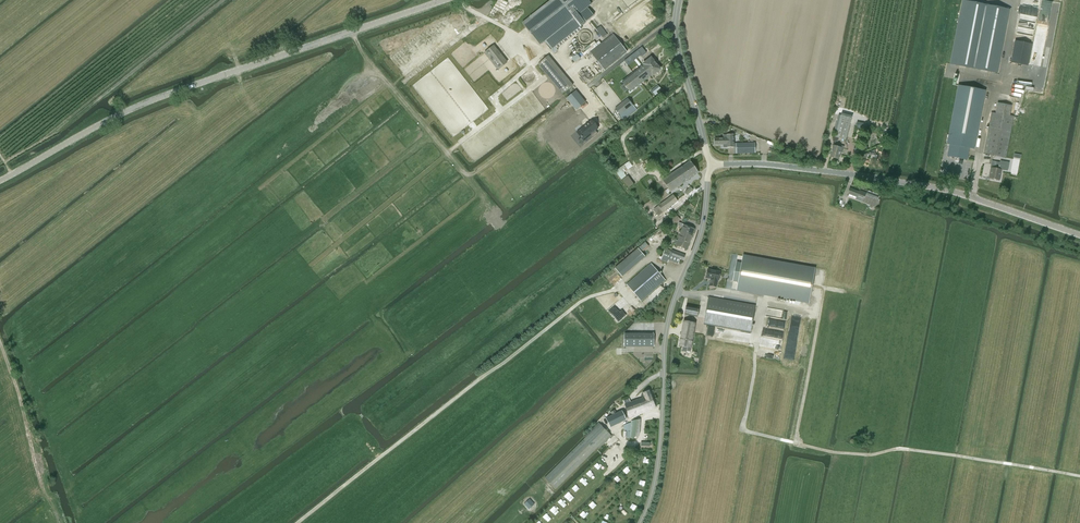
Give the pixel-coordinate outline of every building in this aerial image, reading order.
[(522,22),(539,45),(544,41),(551,50),(594,16),(587,7),(591,4),(588,0),(551,0),(522,22)] [(962,1),(950,64),(997,73),(1009,10),(962,1)] [(603,38),(607,35),(600,26),(596,29),(603,38)] [(604,70),(607,68),(627,52),(613,34),(590,52),(604,70)] [(1031,44),(1015,41),(1011,62),(1027,66),(1031,44)] [(496,43),(483,53),(497,70),(507,62),(500,54),(503,51),(496,43)] [(575,55),(582,49),(579,47),(573,52),(575,55)] [(646,53),(642,47),(633,54),(637,58),(641,55),(642,56),(646,53)] [(562,93),(572,84),(548,55),(538,63),(562,93)] [(652,75),(660,69),(651,58),(643,64),(644,65),(622,82),(630,92),(652,75)] [(974,149),(985,90),(958,85),(947,144),(949,144),(947,156),(967,160),(969,148),(974,149)] [(587,102),(576,90),(566,98),(576,111),(587,102)] [(612,95),(603,102),(607,109),(617,102),(612,95)] [(622,108),(617,112),(620,115),(624,120),(629,116),(636,110),(632,105),(627,99),(620,105),(622,108)] [(570,108),(564,113),(569,120),(564,124),(567,127),(578,119),(570,108)] [(845,140),(851,118),(841,115),(840,119),(838,119),(834,132),(836,133),(835,137),(845,140)] [(596,129),(590,122),(576,133),(580,138),(577,141),(581,147),(596,134),(594,131),(596,129)] [(882,136),(888,137),(889,130),(890,128),(886,128),(886,130),(883,129),(882,136)] [(723,138),(715,138),(715,145),(723,144),(723,148),(737,147),(737,144),(734,144),(734,135),(731,135),(723,135),(723,138)] [(755,143),(737,144),(737,147),(737,153),(755,153),(755,143)] [(838,159),(840,152),(842,153),(844,147),(834,144),(833,146),(830,157),(838,159)] [(629,161),(616,171),(619,176),(620,176),(622,179),(626,176),(623,173),(632,166),(629,161)] [(680,175),(694,166),(690,161),(663,180),(668,188),(679,180),(678,178),(681,177),(680,175)] [(991,168),(989,179),(999,181),(1001,170),(1006,171),(1007,167),(1008,167),(1009,163),(1002,162),(1001,163),(1000,163),(996,162),(995,168),(991,168)] [(679,180),(668,188),(670,192),(699,173),(694,166),(680,175),(681,177),(678,178),(679,180)] [(629,187),(633,184),(628,176),(623,180),(629,187)] [(850,188),(848,194),(857,197),(857,196),(864,198),(866,193),(859,190),(858,191),(850,188)] [(658,215),(678,201),(673,195),(654,209),(658,215)] [(677,216),(671,221),(675,225),(680,219),(677,216)] [(691,240),(695,229),(684,225),(680,236),(691,240)] [(687,250),(691,240),(680,236),(676,246),(687,250)] [(645,242),(639,248),(642,252),(649,247),(645,242)] [(622,277),(644,256),(636,248),(614,270),(622,277)] [(665,249),(661,260),(668,262),(669,260),(678,263),(680,259),(683,260),(685,255),(672,250),(671,251),(665,249)] [(809,304),(815,268),(743,255),(741,263),(736,262),(733,281),(738,282),(737,290),(809,304)] [(651,263),(627,284),(641,301),(665,280),(651,263)] [(708,269),(706,277),(711,279),(710,285),(716,287),(717,280),(719,280),(720,272),(708,269)] [(750,332),(755,305),(709,297),(704,324),(750,332)] [(697,317),(699,308),(686,306),(685,314),(697,317)] [(686,347),(691,348),(695,323),(684,321),(681,339),(687,340),(686,347)] [(654,333),(624,333),(624,347),(654,347),(654,333)] [(686,347),(687,340),(681,339),(679,346),(683,346),(682,350),(683,351),(685,352),(686,351),(690,352),(691,348),(686,347)] [(760,339),(759,346),(780,348),(780,341),(760,339)] [(629,399),(624,401),(625,404),(629,418),(656,408),(648,390),(642,393),(643,397),(630,402),(629,399)] [(610,412),(612,416),(606,418),(610,427),(626,420),(622,411),(617,413),(615,410),(610,412)] [(640,428),(640,419),(624,425),(624,431),(624,437),(638,438),(639,435),(640,428)] [(585,438),(545,479),(556,489),(598,447),(599,448),(611,436),(599,423),(585,437),(585,438)] [(592,501),(588,505),(593,509),(596,505),(592,501)] [(554,514),(558,510),(554,506),(550,509),(554,514)]
